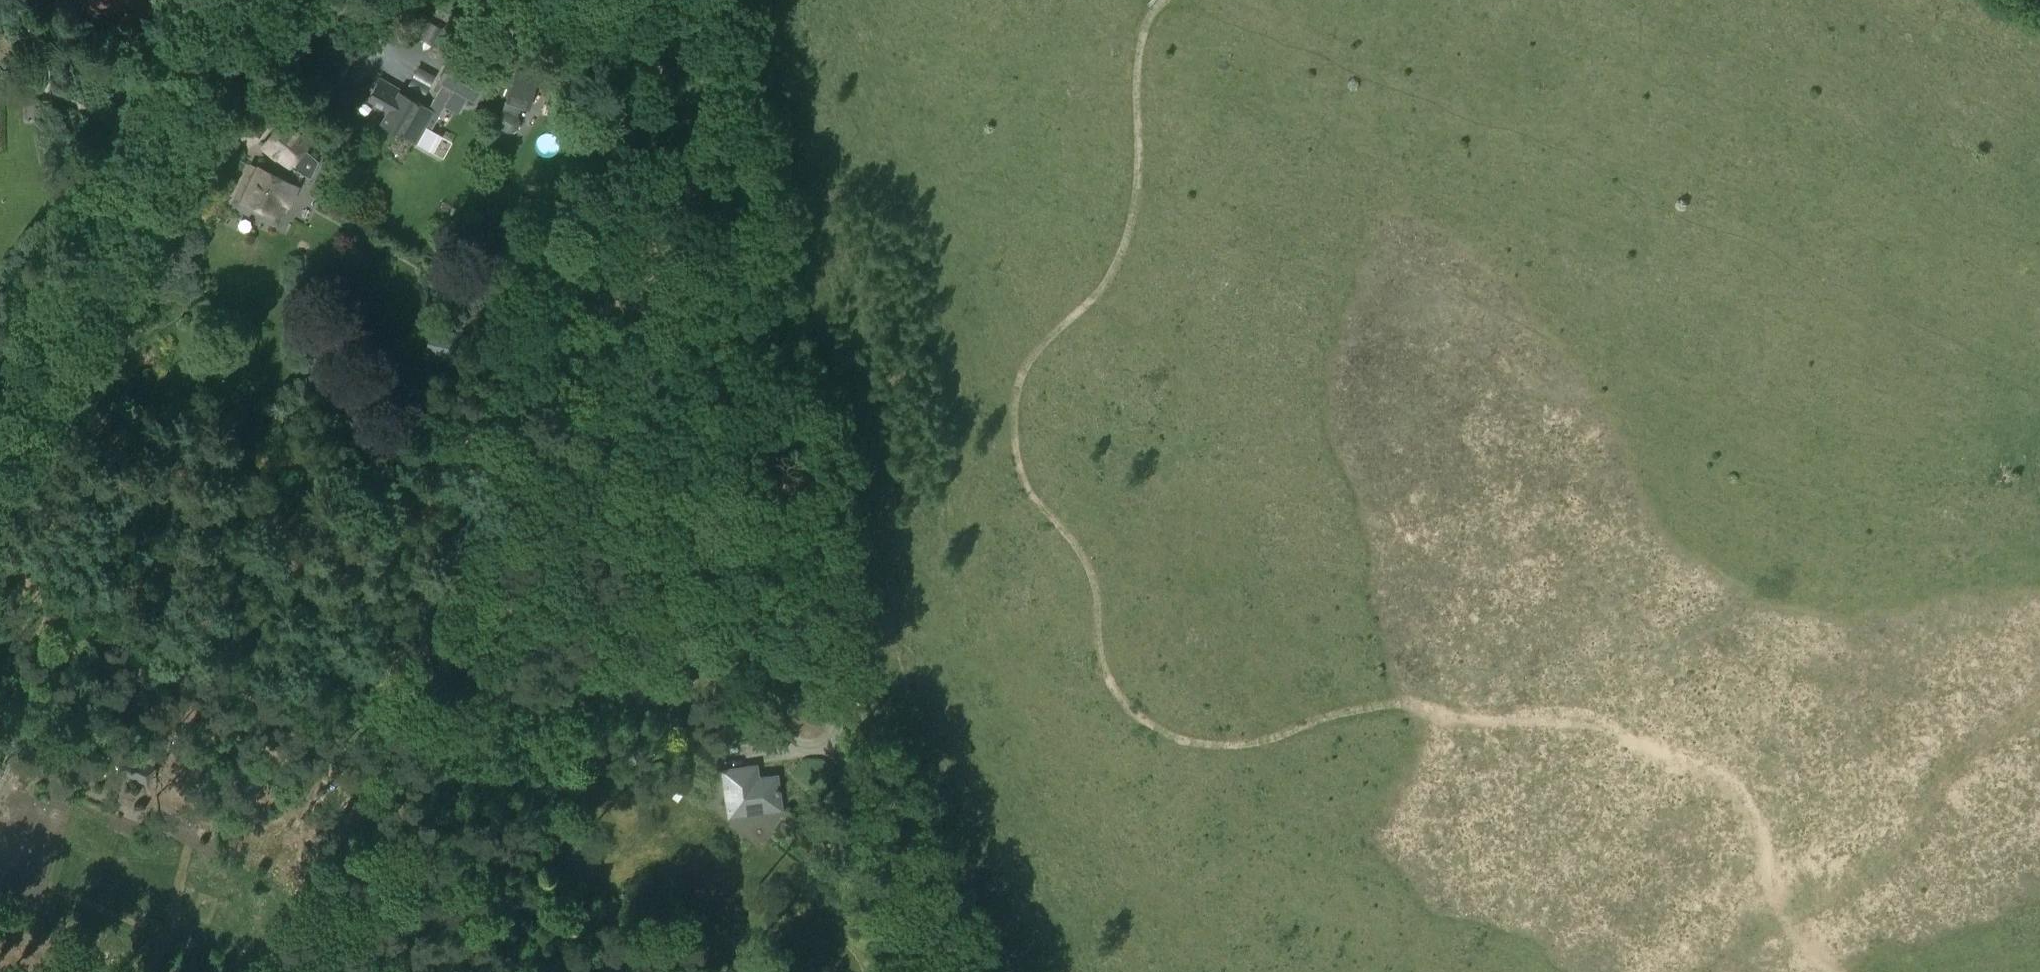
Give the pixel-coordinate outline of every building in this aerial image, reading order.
[(353,105),(357,109),(367,97),(389,110),(382,123),(414,142),(424,125),(430,129),(452,91),(464,98),(473,83),(472,82),(478,72),(458,61),(452,71),(447,68),(438,83),(441,85),(428,107),(400,91),(401,88),(380,76),(368,96),(363,93),(353,105)] [(535,79),(515,73),(505,103),(504,102),(502,111),(500,111),(496,113),(493,118),(493,123),(495,127),(506,133),(508,133),(512,133),(516,130),(518,127),(518,122),(517,118),(515,116),(519,108),(525,110),(535,79)] [(259,169),(241,204),(276,222),(300,172),(310,178),(318,160),(302,149),(314,134),(289,114),(262,145),(279,158),(270,174),(259,169)] [(470,331),(430,323),(423,355),(464,363),(470,331)] [(118,773),(145,786),(153,770),(126,757),(118,773)] [(722,770),(729,816),(781,808),(776,774),(758,777),(756,765),(722,770)]
